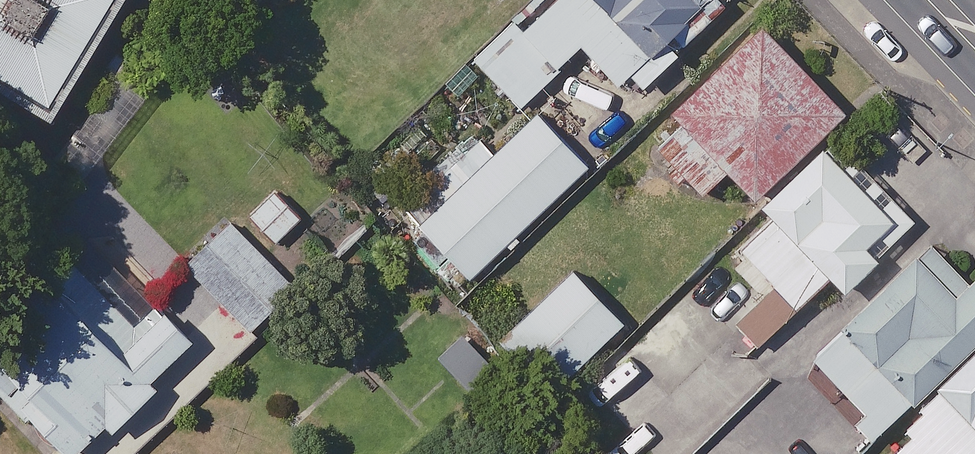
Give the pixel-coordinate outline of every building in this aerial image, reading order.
[(64,116),(133,0),(0,0),(0,78),(64,116)] [(484,60),(523,105),(591,46),(636,98),(684,55),(678,49),(726,7),(720,0),(552,0),(484,60)] [(853,111),(768,24),(680,109),(689,118),(662,145),(709,193),(734,169),(763,198),(853,111)] [(592,164),(540,114),(501,154),(478,132),(405,209),(480,281),(592,164)] [(741,323),(761,345),(835,277),(851,293),(926,224),(843,134),(767,204),(779,217),(746,247),(782,286),(741,323)] [(306,215),(278,190),(255,216),(282,241),(306,215)] [(299,285),(236,225),(196,267),(259,328),(299,285)] [(946,231),(817,355),(867,406),(856,417),(879,440),(974,348),(974,261),(946,231)] [(95,263),(0,362),(0,386),(71,453),(81,453),(111,423),(120,431),(162,388),(156,383),(196,340),(167,313),(158,323),(95,263)] [(630,322),(578,270),(506,340),(558,392),(630,322)] [(505,367),(472,329),(443,354),(477,392),(505,367)] [(902,453),(974,453),(974,363),(910,424),(920,434),(900,452),(902,453)]
